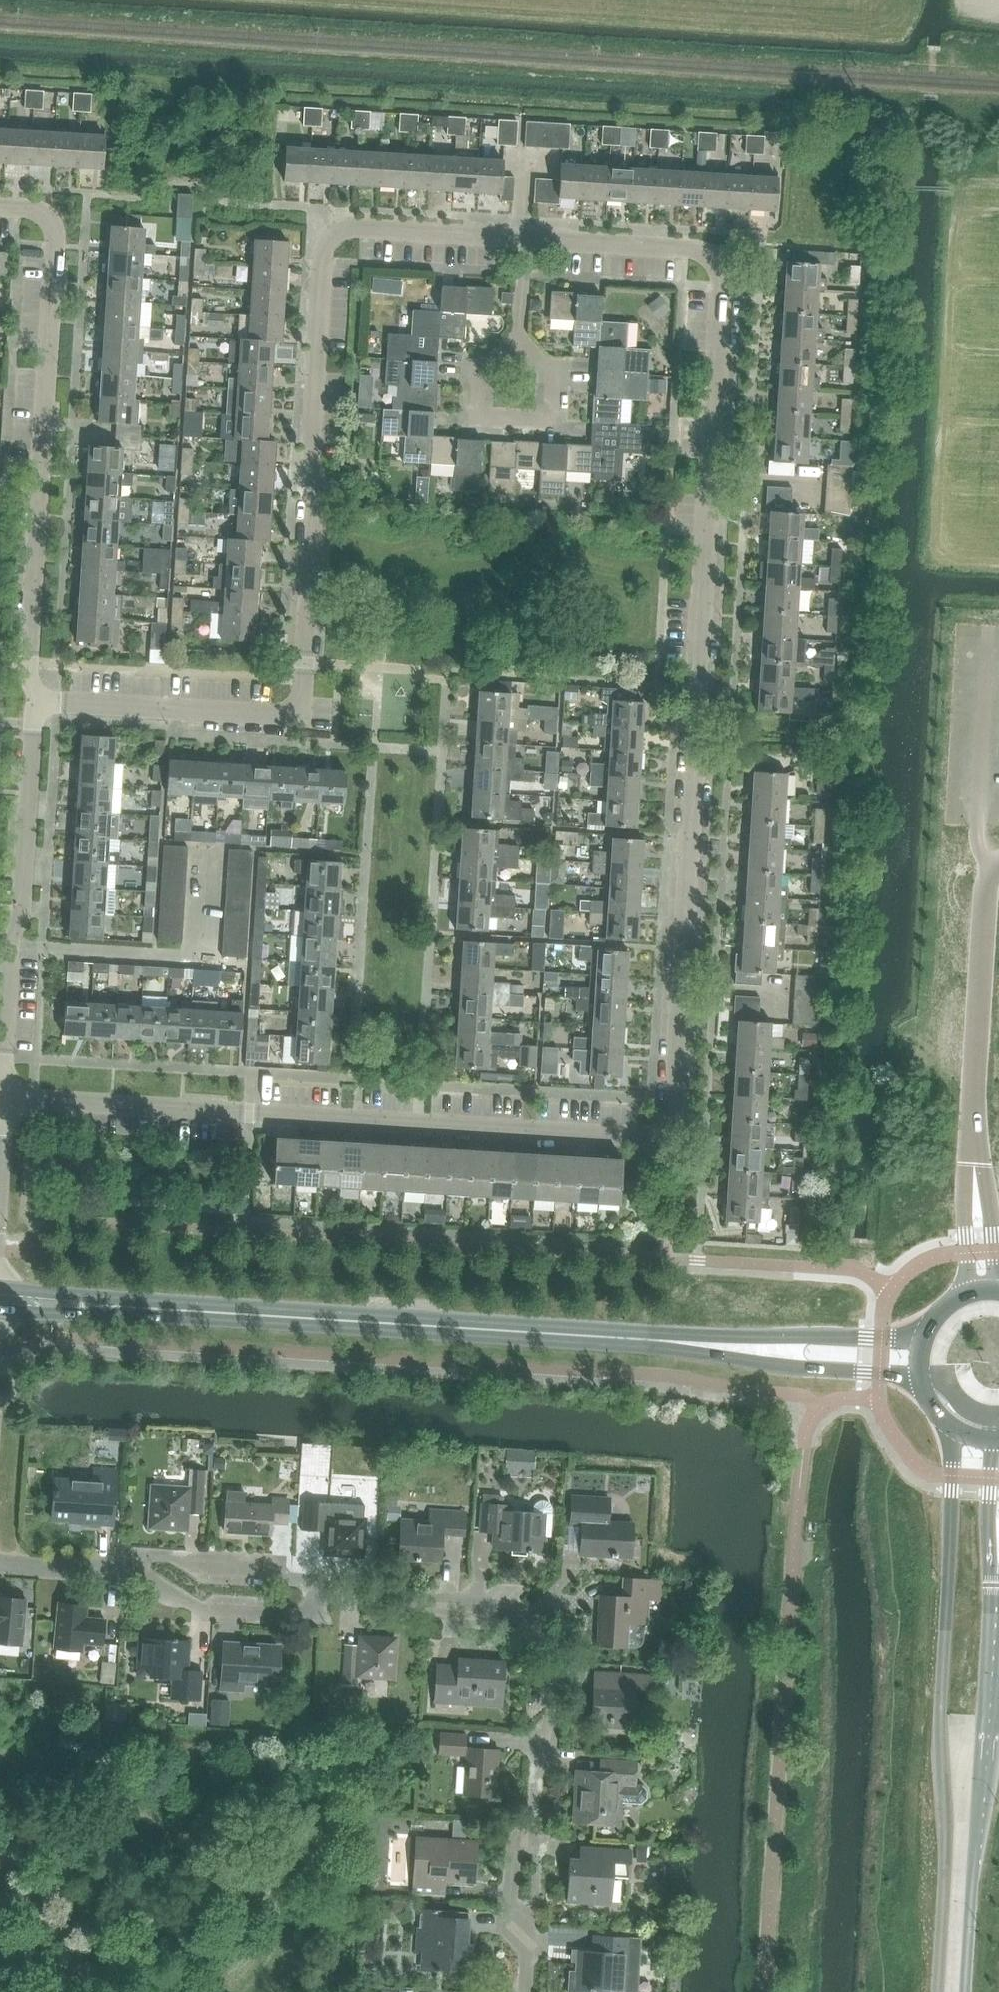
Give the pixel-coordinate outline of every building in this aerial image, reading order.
[(25,109),(34,110),(35,91),(26,91),(25,109)] [(35,91),(34,110),(43,110),(45,92),(35,91)] [(73,112),(82,113),(83,94),(74,94),(73,112)] [(83,94),(82,113),(91,113),(92,95),(83,94)] [(304,127),(313,127),(314,109),(305,108),(304,127)] [(314,109),(313,127),(322,128),(323,109),(314,109)] [(351,130),(361,130),(362,112),(353,111),(351,130)] [(362,112),(361,130),(370,131),(371,112),(362,112)] [(399,133),(409,133),(410,115),(400,114),(399,133)] [(410,115),(409,133),(418,134),(419,115),(410,115)] [(447,135),(456,136),(457,118),(448,117),(447,135)] [(457,118),(456,136),(465,136),(467,118),(457,118)] [(497,145),(504,145),(517,146),(518,121),(499,120),(497,145)] [(525,146),(538,147),(539,122),(527,122),(525,146)] [(538,147),(550,148),(551,123),(539,122),(538,147)] [(551,123),(550,148),(569,149),(570,124),(551,123)] [(423,124),(422,133),(431,134),(432,124),(423,124)] [(602,145),(611,145),(612,127),(603,127),(602,145)] [(612,127),(611,145),(620,146),(621,128),(612,127)] [(6,164),(8,130),(0,129),(0,163),(6,164)] [(6,164),(30,165),(32,131),(8,130),(6,164)] [(650,148),(659,148),(660,130),(651,130),(650,148)] [(660,130),(659,148),(668,149),(669,131),(660,130)] [(30,165),(54,167),(56,133),(32,131),(30,165)] [(54,167),(78,168),(80,134),(56,133),(54,167)] [(697,151),(707,151),(708,133),(699,133),(697,151)] [(708,133),(707,151),(716,151),(717,134),(708,133)] [(80,134),(78,168),(102,170),(105,136),(80,134)] [(745,153),(754,154),(756,136),(746,136),(745,153)] [(756,136),(754,154),(763,154),(765,137),(756,136)] [(284,181),(309,183),(311,149),(287,147),(284,181)] [(309,183),(333,184),(335,150),(311,149),(309,183)] [(333,184),(357,186),(359,152),(335,150),(333,184)] [(357,186),(381,187),(383,153),(359,152),(357,186)] [(381,187),(405,189),(407,155),(383,153),(381,187)] [(405,189),(429,190),(431,156),(407,155),(405,189)] [(429,190),(453,192),(455,158),(431,156),(429,190)] [(453,192),(477,193),(479,159),(455,158),(453,192)] [(477,193),(501,195),(502,176),(503,161),(479,159),(477,193)] [(559,198),(583,200),(585,166),(561,165),(560,180),(559,198)] [(583,200),(607,201),(609,168),(585,166),(583,200)] [(607,201),(631,203),(633,169),(609,168),(607,201)] [(631,203),(655,204),(657,171),(633,169),(631,203)] [(655,204),(679,206),(681,172),(657,171),(655,204)] [(679,206),(703,207),(705,174),(681,172),(679,206)] [(703,207),(727,209),(729,175),(705,174),(703,207)] [(727,209),(751,210),(753,177),(729,175),(727,209)] [(501,195),(500,201),(513,201),(515,177),(502,176),(501,195)] [(753,177),(751,210),(775,212),(777,178),(753,177)] [(534,203),(546,203),(548,179),(535,178),(534,203)] [(559,204),(559,198),(560,180),(548,179),(546,203),(559,204)] [(178,194),(176,218),(191,219),(193,195),(178,194)] [(126,215),(126,227),(141,228),(142,216),(126,215)] [(109,251),(143,254),(154,255),(155,244),(143,244),(144,229),(141,228),(126,227),(111,226),(109,251)] [(255,240),(253,265),(287,267),(288,242),(255,240)] [(181,257),(190,258),(191,243),(182,242),(181,257)] [(196,250),(195,263),(206,263),(207,250),(196,250)] [(109,251),(108,275),(141,278),(143,254),(109,251)] [(784,287),(819,289),(825,290),(826,278),(819,277),(820,264),(786,262),(784,287)] [(206,263),(195,263),(194,276),(205,277),(206,263)] [(253,265),(252,290),(285,292),(287,267),(253,265)] [(181,267),(180,282),(189,283),(190,268),(181,267)] [(849,285),(859,285),(860,267),(850,267),(849,285)] [(108,275),(106,300),(140,302),(145,303),(146,292),(140,291),(141,278),(108,275)] [(173,297),(172,306),(187,306),(188,298),(189,283),(180,282),(179,297),(173,297)] [(441,287),(440,312),(438,338),(464,339),(466,314),(491,316),(493,288),(464,286),(463,288),(441,287)] [(784,287),(783,312),(817,314),(819,289),(784,287)] [(252,290),(250,315),(283,317),(285,292),(252,290)] [(573,346),(599,347),(600,321),(601,321),(602,297),(580,295),(580,293),(551,291),(549,319),(575,321),(573,346)] [(513,305),(513,293),(503,293),(502,304),(513,305)] [(658,321),(670,312),(660,298),(648,307),(658,321)] [(106,300),(105,324),(138,327),(140,302),(106,300)] [(192,300),(192,313),(202,313),(203,300),(192,300)] [(848,300),(847,317),(857,317),(858,300),(848,300)] [(542,302),(530,301),(529,313),(536,313),(541,309),(542,302)] [(388,334),(386,359),(437,362),(438,338),(440,312),(413,310),(411,335),(388,334)] [(781,337),(815,339),(823,340),(824,330),(816,329),(817,314),(783,312),(781,337)] [(202,313),(192,313),(191,325),(202,326),(202,313)] [(210,315),(209,327),(223,328),(224,316),(210,315)] [(250,315),(248,340),(274,342),(282,343),(283,317),(250,315)] [(178,316),(177,331),(186,331),(187,316),(178,316)] [(857,317),(847,317),(846,334),(856,334),(857,317)] [(599,347),(597,372),(648,375),(650,349),(626,348),(628,323),(601,321),(600,321),(599,347)] [(105,324),(103,348),(143,352),(144,339),(147,339),(148,328),(138,327),(105,324)] [(186,331),(177,331),(176,345),(185,346),(186,331)] [(781,337),(779,362),(814,364),(815,339),(781,337)] [(241,339),(239,365),(272,367),(274,342),(248,340),(241,339)] [(103,348),(102,373),(135,375),(136,363),(143,364),(143,352),(103,348)] [(189,349),(188,362),(199,363),(200,350),(189,349)] [(844,349),(843,366),(853,367),(854,349),(844,349)] [(392,398),(391,409),(408,411),(434,413),(436,413),(438,384),(436,384),(437,362),(386,359),(384,385),(410,387),(409,399),(392,398)] [(199,363),(188,362),(188,375),(199,376),(199,363)] [(779,362),(778,387),(812,389),(812,390),(819,390),(820,378),(813,378),(814,364),(779,362)] [(174,364),(173,379),(182,379),(183,364),(174,364)] [(239,365),(237,390),(271,392),(272,367),(239,365)] [(853,367),(843,366),(843,383),(852,384),(853,367)] [(591,423),(594,423),(594,422),(620,424),(620,423),(621,399),(646,401),(648,375),(597,372),(596,394),(593,393),(591,423)] [(102,373),(100,397),(133,400),(134,387),(135,375),(102,373)] [(358,391),(371,392),(372,377),(359,376),(358,391)] [(182,379),(173,379),(173,393),(181,394),(182,379)] [(649,395),(666,396),(667,382),(650,381),(649,395)] [(778,387),(776,412),(810,414),(812,389),(778,387)] [(225,414),(236,415),(269,417),(271,392),(237,390),(226,389),(225,414)] [(100,397),(98,422),(115,423),(114,435),(141,437),(142,425),(138,425),(139,400),(133,400),(100,397)] [(380,409),(381,399),(358,398),(357,407),(380,409)] [(186,399),(185,412),(196,413),(197,399),(186,399)] [(841,399),(840,416),(850,416),(851,399),(841,399)] [(171,418),(180,419),(181,404),(172,403),(171,418)] [(403,462),(430,464),(432,435),(434,413),(408,411),(391,409),(383,409),(381,435),(404,437),(403,462)] [(776,412),(775,437),(809,439),(810,414),(776,412)] [(374,415),(361,414),(360,423),(373,425),(374,415)] [(234,440),(242,441),(242,440),(268,442),(268,441),(269,417),(236,415),(234,440)] [(850,416),(840,416),(839,433),(849,434),(850,416)] [(184,425),(184,436),(197,437),(198,427),(192,421),(185,421),(184,425)] [(594,423),(592,445),(593,445),(591,473),(618,475),(620,450),(643,451),(645,425),(620,423),(620,424),(594,422),(594,423)] [(89,445),(88,470),(121,473),(122,448),(140,449),(141,437),(114,435),(114,447),(89,445)] [(432,435),(430,464),(455,465),(453,490),(480,492),(483,441),(460,439),(461,437),(432,435)] [(775,437),(773,461),(773,462),(794,463),(807,464),(809,439),(775,437)] [(242,440),(242,441),(241,465),(274,467),(276,442),(268,441),(268,442),(242,440)] [(516,469),(540,470),(542,444),(543,444),(543,442),(513,440),(513,443),(491,441),(488,492),(514,494),(516,469)] [(540,470),(538,495),(565,497),(566,472),(591,473),(593,445),(592,445),(564,443),(564,446),(543,444),(542,444),(540,470)] [(183,449),(182,462),(193,462),(194,449),(183,449)] [(168,461),(167,477),(176,477),(177,462),(168,461)] [(773,462),(773,461),(769,461),(768,474),(793,476),(794,463),(773,462)] [(193,462),(182,462),(181,475),(192,475),(193,462)] [(241,465),(239,490),(272,492),(274,467),(241,465)] [(828,465),(827,478),(852,479),(853,467),(828,465)] [(88,470),(86,495),(119,497),(120,486),(131,487),(132,474),(121,473),(88,470)] [(176,477),(167,477),(166,492),(175,492),(176,477)] [(827,478),(826,490),(851,491),(852,479),(827,478)] [(767,486),(766,499),(792,501),(793,488),(767,486)] [(408,488),(407,499),(423,500),(424,489),(408,488)] [(230,489),(229,514),(237,515),(271,517),(272,492),(239,490),(230,489)] [(826,490),(825,502),(850,504),(851,491),(826,490)] [(86,495),(84,519),(118,522),(119,497),(86,495)] [(180,498),(179,512),(190,512),(191,499),(180,498)] [(464,507),(481,508),(481,504),(481,499),(465,498),(465,503),(464,507)] [(765,512),(770,512),(770,511),(791,513),(792,501),(766,499),(765,512)] [(165,506),(164,523),(173,524),(174,507),(174,501),(166,501),(165,506)] [(850,504),(825,502),(824,515),(850,516),(850,504)] [(549,516),(549,508),(538,507),(537,515),(549,516)] [(768,537),(802,539),(818,540),(819,528),(803,527),(804,513),(791,513),(770,511),(770,512),(768,537)] [(190,512),(179,512),(178,525),(189,525),(190,512)] [(228,531),(228,539),(236,539),(236,540),(261,541),(261,542),(269,542),(271,517),(237,515),(236,531),(228,531)] [(84,519),(83,544),(116,546),(118,522),(84,519)] [(173,524),(164,523),(163,541),(172,541),(173,524)] [(768,537),(767,562),(801,564),(802,539),(768,537)] [(228,539),(226,564),(260,566),(261,542),(261,541),(236,540),(236,539),(228,539)] [(83,544),(81,568),(115,570),(115,571),(124,572),(125,562),(115,561),(116,546),(83,544)] [(176,549),(176,562),(187,562),(187,549),(176,549)] [(162,559),(161,574),(170,575),(171,560),(171,550),(162,550),(162,559)] [(832,552),(831,568),(840,568),(841,553),(832,552)] [(761,561),(760,577),(763,577),(763,584),(765,584),(765,587),(799,589),(813,590),(814,580),(800,579),(801,564),(767,562),(761,561)] [(187,562),(176,562),(175,575),(186,575),(187,562)] [(226,564),(225,589),(258,591),(260,566),(226,564)] [(81,568),(80,592),(113,595),(115,571),(115,570),(81,568)] [(840,568),(831,568),(830,583),(840,583),(840,568)] [(170,575),(161,574),(160,589),(169,590),(170,575)] [(765,587),(764,611),(798,613),(799,589),(765,587)] [(209,602),(209,614),(223,615),(223,614),(257,616),(258,591),(225,589),(224,603),(209,602)] [(80,592),(78,617),(121,620),(123,596),(113,595),(80,592)] [(173,599),(172,612),(183,612),(184,599),(173,599)] [(829,599),(828,616),(837,616),(838,599),(829,599)] [(158,608),(157,623),(166,624),(167,609),(158,608)] [(764,611),(762,636),(796,638),(798,613),(764,611)] [(183,612),(172,612),(172,625),(183,625),(183,612)] [(257,616),(223,614),(221,640),(255,642),(257,616)] [(837,616),(828,616),(826,633),(836,633),(837,616)] [(121,620),(78,617),(77,642),(120,645),(121,620)] [(152,623),(150,649),(165,650),(165,639),(166,624),(157,623),(152,623)] [(762,636),(761,661),(794,663),(804,664),(806,639),(796,638),(762,636)] [(825,648),(824,666),(834,666),(835,649),(825,648)] [(761,661),(759,686),(793,688),(794,663),(761,661)] [(834,666),(824,666),(823,683),(833,684),(834,666)] [(510,689),(511,682),(498,681),(498,688),(510,689)] [(565,685),(564,698),(577,699),(577,686),(565,685)] [(759,686),(758,711),(791,714),(792,700),(813,701),(814,689),(793,687),(793,688),(759,686)] [(581,714),(581,724),(594,725),(594,724),(643,727),(645,703),(633,702),(633,690),(603,688),(602,700),(607,705),(607,714),(594,713),(594,715),(581,714)] [(479,691),(478,716),(527,720),(527,709),(518,708),(519,694),(479,691)] [(821,716),(831,717),(832,699),(822,699),(821,716)] [(528,704),(527,718),(557,720),(558,706),(528,704)] [(478,716),(476,742),(508,744),(515,744),(516,731),(526,731),(527,720),(478,716)] [(541,721),(540,738),(556,740),(557,729),(557,722),(541,721)] [(594,725),(593,736),(605,736),(604,750),(610,750),(642,752),(643,727),(594,724),(594,725)] [(82,735),(80,761),(113,763),(115,738),(82,735)] [(561,737),(561,747),(575,748),(576,738),(561,737)] [(165,741),(156,740),(155,756),(164,756),(165,741)] [(476,742),(474,767),(523,770),(524,759),(514,758),(515,744),(508,744),(476,742)] [(591,763),(590,774),(640,777),(642,752),(610,750),(609,764),(591,763)] [(167,793),(193,794),(195,759),(193,756),(182,755),(179,758),(179,761),(169,760),(167,793)] [(218,804),(218,796),(220,763),(206,763),(206,758),(195,757),(195,759),(193,794),(192,802),(218,804)] [(80,761),(79,786),(111,788),(113,763),(80,761)] [(562,761),(561,772),(572,772),(572,761),(562,761)] [(218,796),(243,798),(245,765),(220,763),(218,796)] [(153,781),(162,782),(163,766),(154,765),(153,781)] [(243,798),(268,799),(270,767),(245,765),(243,798)] [(268,799),(293,801),(295,768),(270,767),(268,799)] [(474,767),(473,792),(509,794),(510,781),(523,782),(533,782),(533,771),(523,770),(474,767)] [(293,801),(319,802),(321,770),(295,768),(293,801)] [(321,770),(319,802),(344,804),(346,771),(321,770)] [(753,771),(752,797),(786,799),(787,774),(753,771)] [(548,773),(547,786),(556,786),(557,774),(548,773)] [(607,787),(606,800),(639,802),(640,777),(590,774),(590,786),(607,787)] [(559,775),(558,784),(567,785),(567,776),(559,775)] [(816,793),(827,794),(828,776),(817,776),(816,793)] [(79,786),(77,811),(110,813),(111,788),(79,786)] [(152,806),(161,807),(162,791),(152,791),(152,806)] [(509,794),(473,792),(471,818),(533,822),(534,806),(521,805),(521,801),(509,800),(509,794)] [(752,797),(750,822),(784,824),(786,799),(752,797)] [(639,802),(606,800),(605,814),(588,813),(587,825),(598,826),(604,826),(637,828),(639,802)] [(815,809),(814,826),(824,826),(826,809),(815,809)] [(76,836),(108,838),(118,839),(119,814),(110,813),(77,811),(76,836)] [(150,832),(159,832),(160,817),(151,816),(150,832)] [(748,846),(783,849),(790,849),(790,839),(783,839),(784,824),(750,822),(748,846)] [(824,826),(814,826),(813,843),(823,844),(824,826)] [(462,828),(460,854),(518,858),(519,846),(511,846),(498,845),(499,831),(494,830),(462,828)] [(175,840),(190,841),(191,832),(175,831),(175,840)] [(271,831),(270,846),(275,846),(291,847),(292,833),(271,831)] [(200,841),(216,842),(216,833),(200,832),(200,841)] [(225,834),(225,843),(241,844),(241,835),(225,834)] [(74,861),(107,864),(118,864),(118,852),(107,852),(108,838),(76,836),(74,861)] [(250,845),(266,846),(266,837),(250,836),(250,845)] [(594,852),(593,863),(643,866),(644,840),(612,838),(611,852),(594,852)] [(300,848),(316,849),(317,840),(301,839),(300,848)] [(325,849),(341,850),(342,841),(326,840),(325,849)] [(148,857),(157,858),(158,841),(149,841),(148,857)] [(555,843),(554,857),(564,858),(565,844),(555,843)] [(164,845),(163,858),(188,859),(188,847),(164,845)] [(748,846),(747,871),(781,873),(783,849),(748,846)] [(229,849),(228,862),(252,864),(253,851),(229,849)] [(460,854),(459,879),(495,881),(496,868),(509,869),(517,869),(518,858),(460,854)] [(163,858),(163,869),(187,871),(188,859),(163,858)] [(294,859),(294,873),(308,874),(307,886),(339,888),(341,862),(308,860),(294,859)] [(812,859),(811,876),(821,876),(822,859),(812,859)] [(551,863),(550,884),(564,885),(565,861),(554,860),(552,860),(551,863)] [(74,861),(73,887),(105,889),(107,864),(74,861)] [(228,862),(228,874),(252,875),(252,864),(228,862)] [(609,875),(608,888),(641,890),(643,866),(593,863),(592,874),(609,875)] [(146,882),(156,883),(157,867),(147,866),(146,882)] [(268,867),(258,867),(257,883),(266,884),(268,867)] [(163,869),(162,881),(186,883),(187,871),(163,869)] [(747,871),(745,896),(786,899),(787,887),(780,886),(781,873),(747,871)] [(228,874),(227,885),(251,887),(252,875),(228,874)] [(821,876),(811,876),(810,893),(820,893),(821,876)] [(459,879),(457,904),(514,907),(515,896),(508,896),(495,895),(495,881),(459,879)] [(162,881),(161,893),(185,894),(186,883),(162,881)] [(227,885),(226,897),(250,898),(251,887),(227,885)] [(307,886),(305,911),(338,913),(338,914),(344,915),(344,902),(343,899),(341,898),(339,898),(339,888),(307,886)] [(73,887),(71,912),(113,914),(114,889),(105,889),(73,887)] [(580,900),(579,911),(590,911),(590,912),(639,915),(641,890),(608,888),(608,902),(591,901),(580,900)] [(145,907),(154,908),(155,892),(146,891),(145,907)] [(257,892),(256,908),(265,909),(266,893),(257,892)] [(161,893),(160,904),(185,906),(185,894),(161,893)] [(745,896),(744,921),(785,924),(786,899),(745,896)] [(226,897),(225,908),(249,910),(250,898),(226,897)] [(160,904),(160,916),(184,918),(185,906),(160,904)] [(457,904),(456,930),(488,932),(489,917),(506,918),(514,919),(514,907),(457,904)] [(225,908),(225,920),(249,921),(249,910),(225,908)] [(809,909),(808,926),(818,926),(819,909),(809,909)] [(305,911),(303,936),(336,938),(336,939),(342,940),(343,927),(342,924),(339,923),(337,923),(338,914),(338,913),(305,911)] [(71,912),(69,937),(102,940),(103,925),(103,915),(113,915),(113,914),(103,914),(71,912)] [(639,915),(590,912),(589,924),(606,925),(605,939),(638,941),(639,915)] [(143,932),(152,933),(153,917),(144,916),(143,932)] [(160,916),(159,928),(183,929),(184,918),(160,916)] [(264,918),(255,918),(254,933),(263,934),(264,918)] [(225,920),(224,932),(248,933),(249,921),(225,920)] [(744,921),(742,946),(783,949),(785,924),(744,921)] [(544,926),(532,925),(531,937),(543,937),(544,926)] [(550,925),(549,939),(562,939),(563,926),(550,925)] [(798,925),(798,935),(807,936),(808,926),(798,925)] [(818,926),(808,926),(807,936),(807,942),(817,943),(818,926)] [(183,929),(159,928),(158,940),(182,942),(183,929)] [(224,932),(223,943),(247,945),(248,933),(224,932)] [(303,936),(302,961),(334,963),(336,939),(336,938),(303,936)] [(463,941),(462,967),(494,969),(495,956),(512,957),(513,945),(463,941)] [(263,943),(253,942),(252,958),(261,959),(263,943)] [(247,945),(223,943),(222,956),(246,957),(247,945)] [(533,944),(532,958),(545,959),(546,945),(533,944)] [(736,984),(736,970),(741,970),(741,971),(762,973),(775,974),(776,962),(782,963),(783,949),(742,946),(742,954),(733,954),(732,971),(733,971),(732,984),(736,984)] [(580,949),(579,961),(592,962),(591,974),(591,975),(595,975),(627,978),(629,952),(580,949)] [(68,961),(68,971),(84,972),(84,962),(68,961)] [(302,961),(300,986),(333,989),(334,963),(302,961)] [(109,964),(93,963),(93,972),(109,973),(109,964)] [(135,965),(119,964),(118,974),(134,975),(135,965)] [(160,967),(144,966),(143,975),(159,976),(160,967)] [(252,967),(251,984),(260,984),(261,968),(252,967)] [(462,967),(460,992),(509,995),(509,994),(510,992),(510,984),(493,983),(494,969),(462,967)] [(185,969),(169,968),(168,977),(184,978),(185,969)] [(210,970),(194,969),(193,978),(209,979),(210,970)] [(741,971),(741,970),(736,970),(736,984),(761,985),(762,973),(741,971)] [(235,972),(219,971),(219,980),(235,981),(235,972)] [(577,988),(577,999),(626,1002),(627,978),(595,975),(591,975),(590,989),(577,988)] [(795,975),(794,987),(819,989),(820,976),(795,975)] [(510,984),(510,992),(523,993),(523,985),(510,984)] [(300,986),(298,1011),(331,1014),(333,989),(300,986)] [(794,987),(794,999),(819,1001),(819,989),(794,987)] [(460,992),(458,1017),(491,1019),(492,1006),(509,1007),(509,995),(460,992)] [(250,993),(249,1009),(258,1009),(259,993),(250,993)] [(509,995),(509,1007),(522,1007),(523,995),(509,994),(509,995)] [(735,996),(734,1008),(759,1010),(760,997),(735,996)] [(164,1041),(166,1008),(167,999),(142,997),(141,1007),(139,1039),(164,1041)] [(545,997),(544,1010),(554,1011),(555,998),(545,997)] [(577,999),(576,1010),(589,1011),(588,1025),(592,1025),(624,1027),(626,1002),(577,999)] [(794,999),(793,1012),(818,1013),(819,1001),(794,999)] [(166,1008),(164,1041),(190,1042),(192,1010),(192,1001),(182,1000),(181,1009),(166,1008)] [(217,1011),(215,1044),(240,1045),(243,1013),(243,1001),(232,1000),(232,1012),(217,1011)] [(190,1042),(189,1048),(204,1049),(205,1047),(214,1048),(215,1044),(217,1011),(216,1011),(217,1003),(192,1001),(192,1010),(190,1042)] [(63,1034),(89,1036),(91,1003),(65,1002),(63,1034)] [(89,1036),(114,1038),(116,1005),(91,1003),(89,1036)] [(114,1038),(139,1039),(141,1007),(116,1005),(114,1038)] [(733,1021),(737,1022),(737,1021),(759,1022),(759,1010),(734,1008),(733,1021)] [(298,1011),(297,1037),(329,1039),(331,1014),(298,1011)] [(818,1013),(793,1012),(792,1024),(817,1026),(818,1013)] [(458,1017),(457,1042),(506,1045),(519,1046),(519,1034),(490,1033),(491,1019),(458,1017)] [(248,1018),(247,1034),(257,1034),(258,1018),(248,1018)] [(736,1046),(770,1048),(784,1049),(784,1038),(771,1038),(772,1023),(759,1022),(737,1021),(737,1022),(736,1046)] [(543,1022),(543,1035),(551,1035),(552,1023),(543,1022)] [(574,1038),(573,1049),(622,1052),(624,1027),(592,1025),(591,1039),(574,1038)] [(802,1032),(801,1046),(816,1047),(816,1033),(802,1032)] [(246,1059),(268,1061),(269,1045),(256,1044),(257,1034),(247,1034),(247,1043),(246,1059)] [(329,1039),(297,1037),(295,1063),(328,1065),(329,1039)] [(506,1045),(457,1042),(455,1067),(495,1070),(496,1056),(518,1057),(519,1046),(506,1045)] [(518,1067),(536,1068),(537,1048),(519,1046),(518,1067)] [(542,1046),(540,1072),(556,1073),(558,1047),(542,1046)] [(736,1046),(734,1070),(769,1073),(770,1048),(736,1046)] [(573,1049),(573,1060),(589,1061),(589,1076),(594,1076),(604,1077),(621,1078),(622,1052),(573,1049)] [(800,1057),(799,1074),(808,1075),(810,1058),(800,1057)] [(734,1070),(733,1096),(767,1098),(769,1073),(734,1070)] [(794,1090),(793,1100),(807,1101),(807,1092),(808,1075),(799,1074),(798,1090),(794,1090)] [(594,1076),(593,1089),(603,1090),(604,1077),(594,1076)] [(733,1096),(731,1121),(765,1123),(767,1098),(733,1096)] [(796,1108),(795,1125),(805,1125),(806,1108),(796,1108)] [(730,1146),(764,1147),(772,1148),(773,1138),(764,1138),(765,1123),(731,1121),(730,1146)] [(805,1125),(795,1125),(794,1142),(804,1143),(805,1125)] [(262,1137),(262,1154),(271,1154),(272,1137),(262,1137)] [(273,1183),(295,1184),(298,1139),(276,1137),(273,1183)] [(295,1184),(317,1186),(319,1140),(298,1139),(295,1184)] [(317,1186),(339,1187),(341,1141),(319,1140),(317,1186)] [(339,1187),(360,1188),(363,1143),(341,1141),(339,1187)] [(360,1188),(382,1190),(384,1144),(363,1143),(360,1188)] [(382,1190),(403,1191),(406,1145),(384,1144),(382,1190)] [(403,1191),(425,1193),(428,1147),(406,1145),(403,1191)] [(730,1146),(728,1170),(762,1172),(764,1147),(730,1146)] [(425,1193),(447,1194),(449,1148),(428,1147),(425,1193)] [(447,1194),(468,1195),(471,1149),(449,1148),(447,1194)] [(468,1195),(490,1197),(492,1151),(471,1149),(468,1195)] [(490,1197),(512,1198),(514,1152),(492,1151),(490,1197)] [(512,1198),(533,1199),(536,1154),(514,1152),(512,1198)] [(533,1199),(555,1201),(557,1155),(536,1154),(533,1199)] [(555,1201),(576,1202),(579,1156),(557,1155),(555,1201)] [(576,1202),(598,1203),(600,1158),(579,1156),(576,1202)] [(793,1157),(792,1174),(802,1174),(803,1157),(793,1157)] [(600,1158),(598,1203),(620,1205),(623,1159),(600,1158)] [(728,1170),(726,1195),(767,1198),(768,1173),(762,1172),(728,1170)] [(802,1174),(792,1174),(791,1191),(801,1192),(802,1174)] [(726,1195),(725,1221),(759,1223),(766,1223),(767,1210),(766,1210),(767,1198),(726,1195)] [(789,1224),(799,1225),(800,1207),(790,1206),(789,1224)] [(425,1211),(424,1224),(443,1225),(444,1212),(425,1211)] [(511,1216),(510,1228),(531,1229),(531,1217),(511,1216)] [(785,1224),(785,1232),(799,1233),(799,1227),(799,1225),(789,1224),(785,1224)] [(205,1444),(204,1455),(213,1456),(213,1450),(214,1445),(205,1444)] [(434,1448),(434,1453),(441,1454),(441,1449),(442,1445),(434,1444),(434,1448)] [(506,1453),(505,1468),(534,1470),(535,1454),(535,1451),(506,1449),(506,1453)] [(374,1450),(374,1459),(382,1459),(382,1451),(374,1450)] [(303,1456),(302,1475),(309,1475),(311,1456),(303,1455),(303,1456)] [(215,1457),(215,1468),(226,1469),(226,1458),(215,1457)] [(55,1480),(53,1518),(82,1520),(82,1522),(100,1523),(112,1524),(114,1501),(116,1469),(94,1468),(93,1482),(55,1480)] [(202,1497),(204,1470),(190,1469),(188,1489),(153,1487),(150,1527),(186,1529),(188,1496),(202,1497)] [(245,1492),(227,1490),(224,1531),(271,1534),(272,1522),(287,1523),(288,1505),(289,1499),(273,1498),(272,1505),(244,1503),(245,1492)] [(483,1494),(481,1531),(495,1532),(494,1548),(544,1551),(545,1537),(550,1537),(552,1511),(552,1509),(551,1507),(551,1506),(549,1504),(547,1502),(545,1501),(543,1500),(542,1500),(539,1501),(536,1502),(534,1504),(533,1506),(532,1509),(532,1512),(510,1511),(511,1505),(498,1504),(498,1495),(483,1494)] [(388,1496),(388,1506),(396,1506),(397,1496),(388,1496)] [(582,1557),(628,1560),(631,1523),(608,1521),(609,1498),(573,1496),(571,1526),(584,1527),(582,1557)] [(306,1501),(304,1530),(328,1531),(327,1552),(361,1555),(364,1520),(365,1504),(349,1503),(306,1501)] [(288,1505),(287,1523),(295,1524),(296,1506),(288,1505)] [(388,1506),(387,1521),(399,1522),(400,1507),(396,1506),(388,1506)] [(399,1558),(440,1561),(442,1534),(464,1535),(466,1511),(430,1509),(430,1521),(401,1520),(399,1558)] [(601,1595),(598,1645),(626,1647),(631,1647),(635,1647),(638,1647),(642,1645),(644,1642),(645,1638),(646,1623),(648,1600),(662,1601),(663,1580),(622,1577),(621,1596),(601,1595)] [(685,1580),(684,1596),(695,1597),(696,1581),(686,1581),(685,1580)] [(22,1645),(27,1599),(0,1597),(0,1643),(22,1645)] [(87,1605),(58,1602),(54,1648),(82,1651),(83,1643),(102,1645),(105,1619),(86,1617),(87,1605)] [(360,1636),(359,1653),(345,1652),(343,1684),(357,1685),(358,1676),(393,1678),(396,1638),(360,1636)] [(172,1698),(200,1700),(202,1672),(188,1671),(190,1641),(140,1638),(138,1668),(151,1669),(150,1677),(173,1678),(172,1698)] [(238,1654),(229,1653),(229,1652),(227,1652),(224,1690),(242,1691),(243,1681),(274,1683),(277,1647),(240,1644),(240,1653),(238,1653),(238,1654)] [(34,1648),(22,1647),(20,1681),(33,1681),(34,1648)] [(458,1666),(437,1665),(435,1702),(502,1706),(505,1661),(459,1658),(458,1666)] [(114,1663),(102,1662),(100,1681),(113,1682),(114,1663)] [(595,1684),(593,1715),(593,1724),(632,1727),(634,1688),(655,1689),(656,1675),(620,1673),(619,1686),(595,1684)] [(210,1699),(209,1723),(227,1724),(229,1700),(210,1699)] [(105,1715),(104,1718),(121,1719),(122,1703),(105,1702),(105,1715)] [(188,1723),(206,1725),(206,1712),(189,1711),(188,1723)] [(464,1795),(496,1797),(499,1750),(466,1747),(467,1734),(440,1733),(439,1753),(467,1755),(464,1795)] [(642,1754),(641,1764),(654,1764),(655,1755),(642,1754)] [(644,1786),(635,1786),(637,1762),(601,1760),(600,1772),(576,1770),(575,1790),(578,1790),(576,1822),(597,1823),(597,1820),(617,1822),(618,1806),(643,1807),(650,1802),(650,1793),(644,1786)] [(454,1819),(453,1836),(464,1836),(465,1820),(454,1819)] [(417,1838),(414,1892),(443,1895),(444,1880),(475,1882),(477,1841),(417,1838)] [(636,1858),(645,1859),(646,1845),(637,1844),(636,1858)] [(567,1901),(610,1904),(613,1869),(629,1870),(631,1850),(594,1847),(594,1859),(570,1858),(567,1901)] [(401,1899),(400,1912),(409,1912),(410,1900),(401,1899)] [(420,1908),(418,1949),(427,1950),(426,1969),(455,1971),(455,1959),(470,1959),(471,1943),(467,1943),(469,1911),(420,1908)] [(570,1991),(587,1991),(593,1991),(593,1990),(632,1991),(636,1991),(639,1938),(595,1935),(594,1951),(578,1950),(577,1972),(571,1972),(570,1991)]
